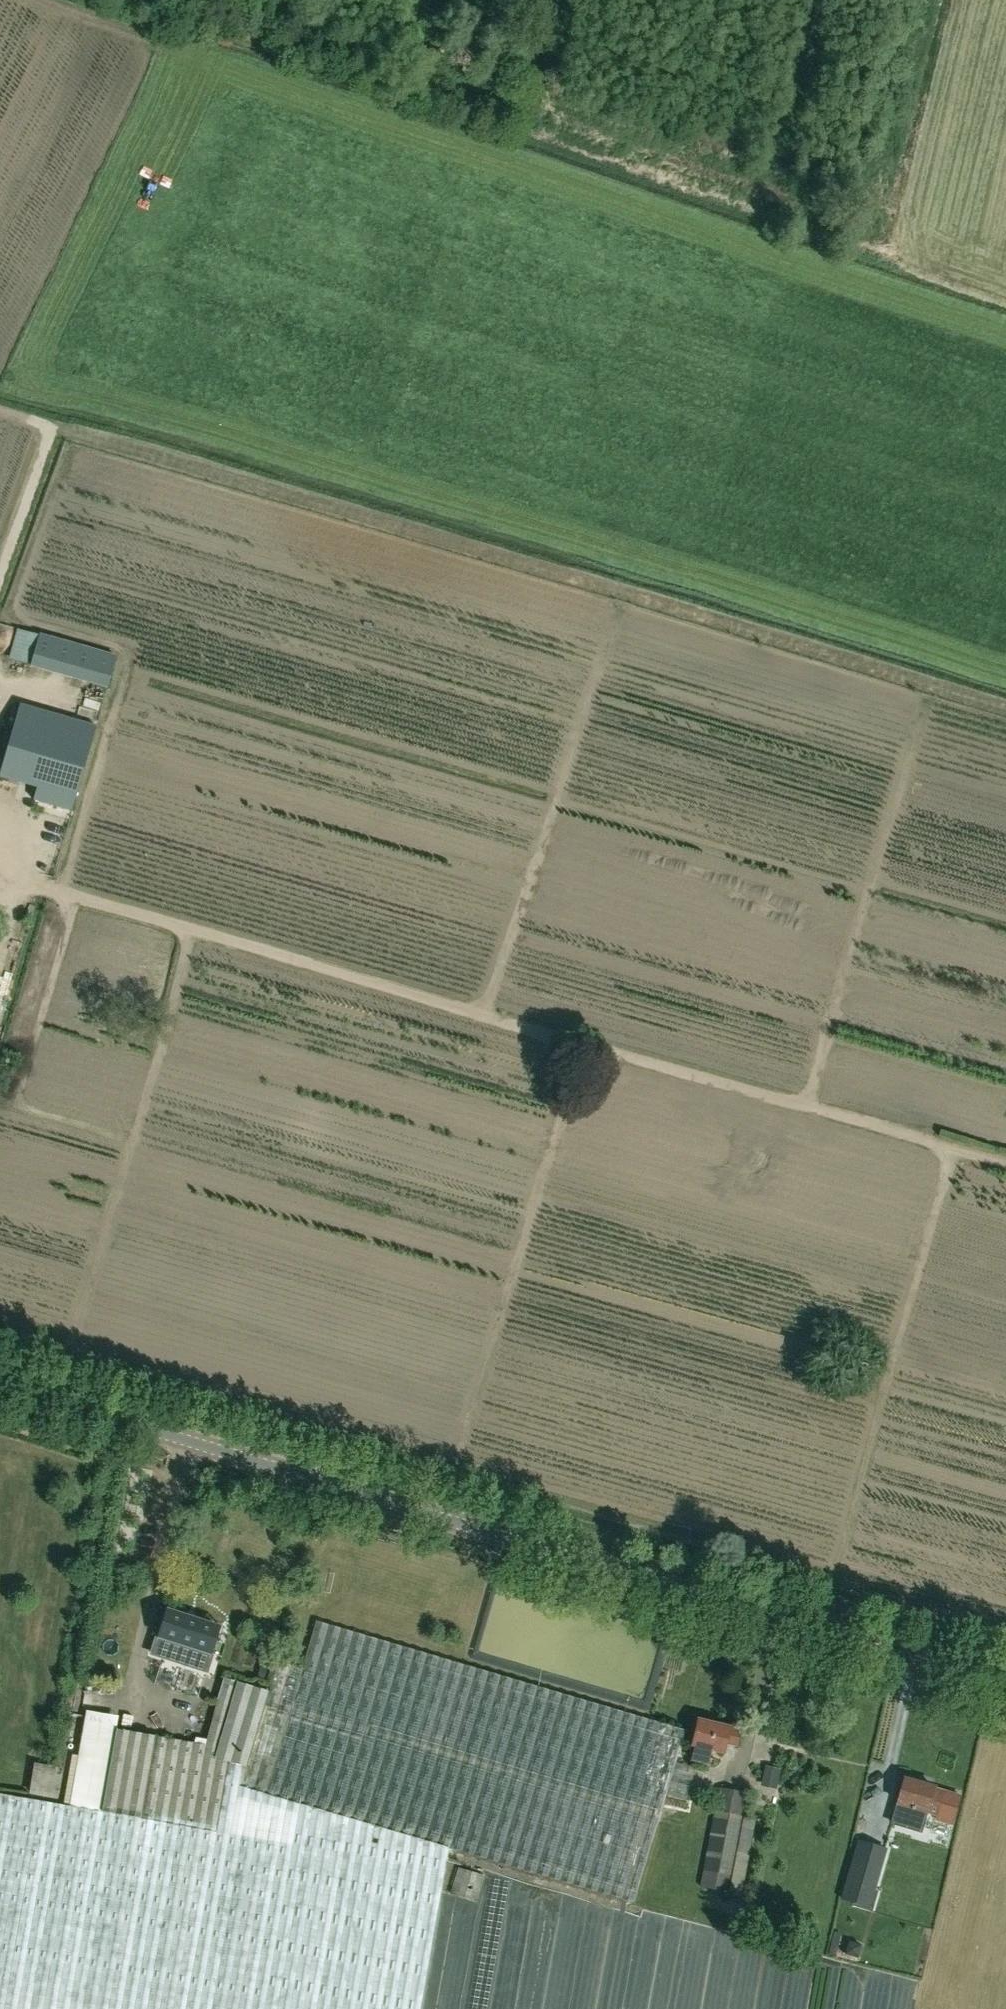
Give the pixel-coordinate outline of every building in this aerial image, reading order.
[(36,662),(78,671),(82,653),(39,644),(36,662)] [(0,770),(0,778),(36,788),(33,800),(72,811),(96,727),(19,704),(0,770)] [(158,1638),(159,1638),(154,1654),(169,1659),(174,1643),(189,1648),(186,1657),(207,1663),(210,1654),(211,1654),(219,1630),(198,1623),(199,1621),(167,1611),(158,1638)] [(268,1692),(238,1683),(224,1678),(206,1746),(117,1730),(102,1812),(0,1795),(0,2008),(421,2008),(449,1849),(634,1904),(668,1789),(687,1793),(695,1767),(676,1763),(686,1730),(317,1622),(304,1668),(278,1660),(268,1692)] [(706,1764),(711,1751),(723,1754),(725,1744),(736,1747),(739,1732),(729,1729),(729,1728),(698,1721),(692,1747),(695,1747),(691,1759),(706,1764)] [(28,1794),(57,1800),(63,1769),(34,1764),(28,1794)] [(776,1789),(780,1768),(765,1765),(761,1786),(776,1789)] [(933,1789),(933,1788),(904,1779),(897,1803),(901,1804),(897,1815),(922,1823),(922,1824),(933,1827),(935,1821),(952,1826),(960,1797),(933,1789)] [(717,1787),(700,1886),(742,1894),(753,1830),(741,1828),(748,1793),(717,1787)] [(872,1906),(889,1847),(860,1839),(842,1899),(872,1906)] [(471,1918),(484,1876),(458,1868),(445,1910),(471,1918)] [(859,1946),(860,1945),(847,1942),(843,1954),(856,1958),(856,1956),(860,1957),(863,1947),(859,1946)]
